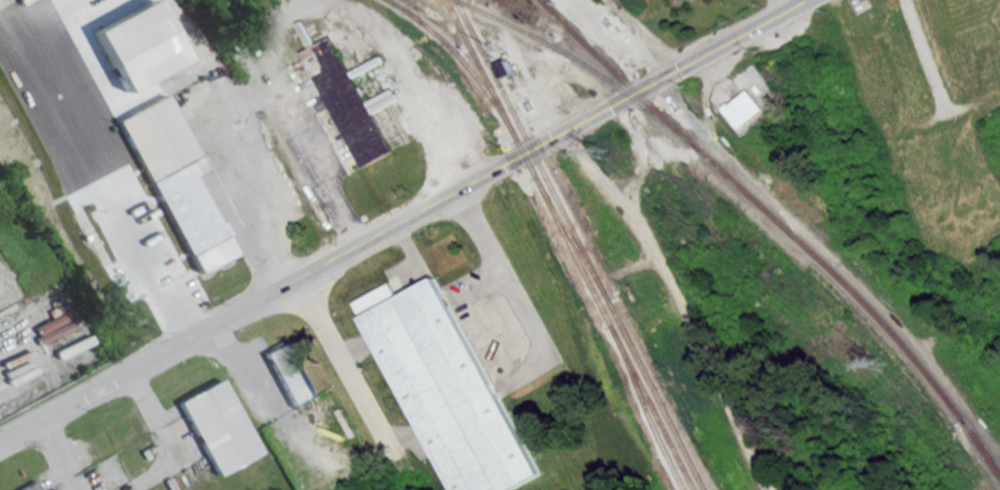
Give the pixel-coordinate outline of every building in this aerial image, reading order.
[(499,63),(505,76),(517,71),(511,57),(499,63)] [(453,489),(508,489),(541,472),(436,276),(398,296),(389,281),(351,302),(453,489)] [(36,480),(15,489),(41,489),(36,480)]
